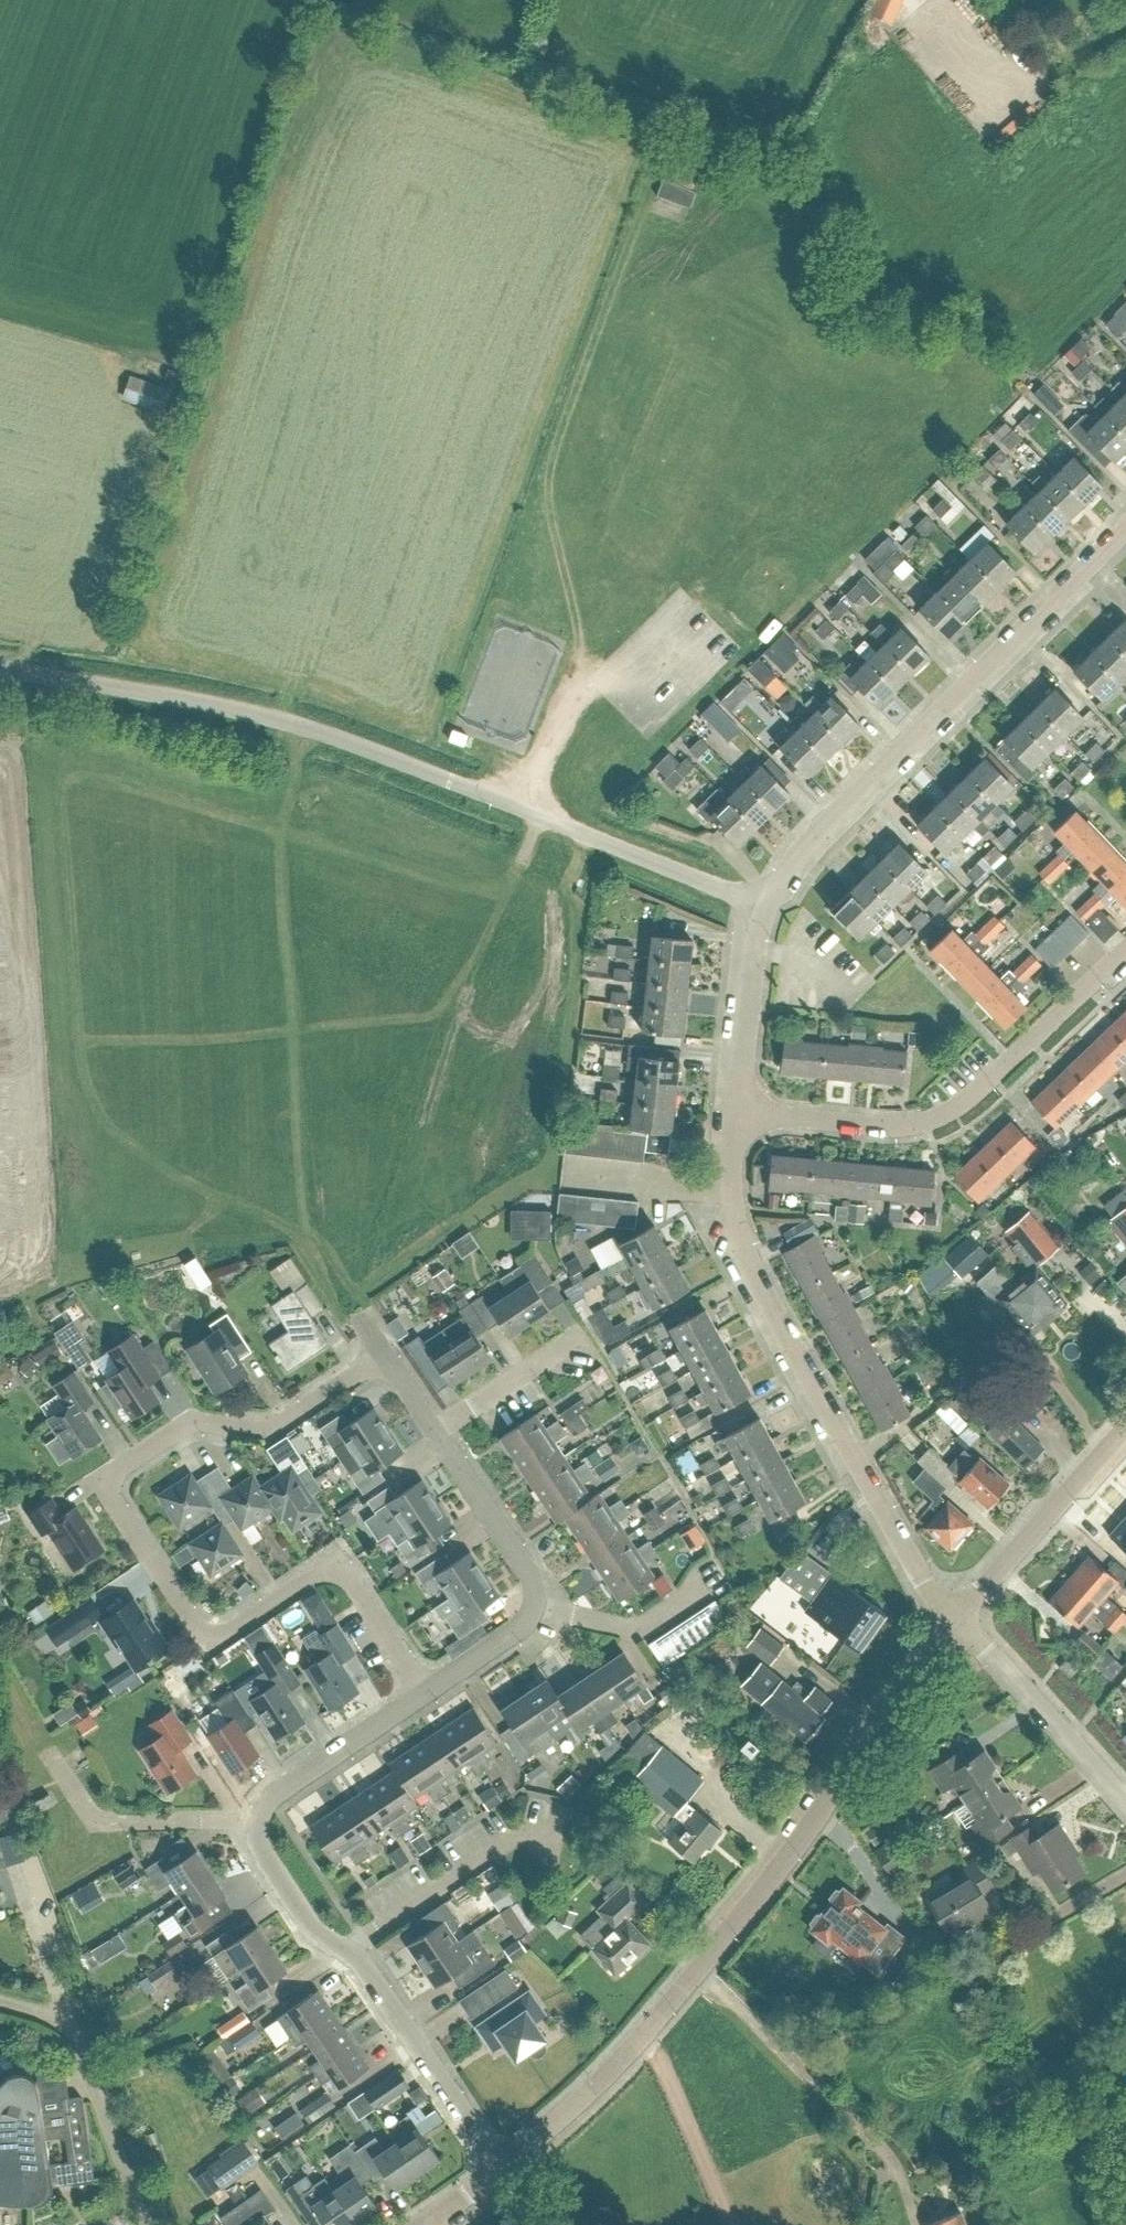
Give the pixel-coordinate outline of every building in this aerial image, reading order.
[(903,0),(877,0),(870,14),(891,24),(903,0)] [(662,179),(656,195),(689,207),(695,190),(662,179)] [(1116,337),(1125,328),(1125,319),(1118,311),(1104,324),(1116,337)] [(1101,328),(1083,349),(1096,360),(1090,367),(1109,382),(1120,369),(1106,358),(1118,343),(1101,328)] [(1083,361),(1071,373),(1079,381),(1091,370),(1083,361)] [(170,389),(130,375),(122,398),(162,414),(170,389)] [(1120,399),(1125,405),(1125,388),(1119,381),(1111,390),(1120,399)] [(1062,406),(1041,385),(1032,394),(1053,415),(1062,406)] [(1103,416),(1104,415),(1112,407),(1103,396),(1093,405),(1103,416)] [(1112,407),(1104,415),(1125,438),(1125,405),(1120,399),(1112,407)] [(1030,413),(1019,424),(1028,432),(1039,421),(1030,413)] [(1116,461),(1125,451),(1125,438),(1104,415),(1103,416),(1096,423),(1085,413),(1069,429),(1085,446),(1093,438),(1116,461)] [(1013,430),(1002,441),(1010,449),(1022,439),(1013,430)] [(999,449),(988,459),(997,468),(1007,457),(999,449)] [(1074,456),(1057,473),(1085,503),(1103,485),(1074,456)] [(983,465),(972,476),(979,484),(991,474),(983,465)] [(1057,473),(1047,483),(1039,474),(1031,482),(1039,491),(1040,490),(1068,519),(1085,503),(1057,473)] [(1039,491),(1023,506),(1052,536),(1068,519),(1040,490),(1039,491)] [(945,498),(933,508),(941,517),(953,506),(945,498)] [(1023,506),(1005,524),(1034,553),(1052,536),(1023,506)] [(924,534),(935,523),(927,515),(916,526),(924,534)] [(913,534),(902,545),(910,553),(922,542),(913,534)] [(875,571),(873,573),(883,584),(895,572),(893,570),(904,559),(885,540),(864,560),(875,571)] [(970,559),(969,559),(998,589),(1015,572),(986,543),(977,551),(968,541),(960,549),(970,559)] [(969,559),(953,576),(982,605),(998,589),(969,559)] [(857,583),(845,595),(853,604),(862,595),(871,604),(881,593),(864,576),(857,583)] [(953,576),(936,592),(965,622),(982,605),(953,576)] [(936,592),(919,609),(948,638),(965,622),(936,592)] [(848,609),(840,600),(828,612),(836,620),(848,609)] [(1106,636),(1125,656),(1125,621),(1123,619),(1106,636)] [(826,620),(815,631),(823,639),(834,628),(826,620)] [(871,632),(883,644),(891,652),(912,674),(929,657),(900,627),(893,635),(881,623),(871,632)] [(795,661),(787,652),(795,645),(784,633),(764,653),(776,664),(784,672),(795,661)] [(1090,652),(1119,681),(1125,674),(1125,656),(1106,636),(1090,652)] [(883,644),(876,651),(864,639),(855,648),(866,661),(895,690),(912,674),(891,652),(883,644)] [(1073,669),(1101,698),(1119,681),(1090,652),(1073,669)] [(778,678),(770,669),(763,663),(759,658),(748,669),(758,681),(766,689),(778,678)] [(843,670),(850,677),(849,678),(878,707),(895,690),(866,661),(858,669),(851,662),(843,670)] [(1066,733),(1082,717),(1054,688),(1037,704),(1066,733)] [(730,711),(742,699),(731,689),(719,701),(730,711)] [(830,696),(822,704),(813,694),(804,703),(813,713),(842,743),(859,726),(830,696)] [(727,716),(722,711),(714,701),(700,714),(714,729),(727,716)] [(1049,749),(1066,733),(1037,704),(1021,720),(1049,749)] [(813,713),(805,722),(797,714),(789,723),(796,730),(825,760),(842,743),(813,713)] [(1003,738),(1004,740),(995,749),(1026,781),(1037,771),(1033,766),(1041,758),(1048,765),(1056,756),(1049,749),(1021,720),(1003,738)] [(448,739),(463,745),(467,736),(467,734),(454,729),(452,729),(448,739)] [(796,730),(788,738),(781,730),(771,740),(779,747),(808,777),(825,760),(796,730)] [(700,738),(688,750),(697,758),(708,747),(700,738)] [(1085,753),(1094,762),(1105,750),(1097,742),(1085,753)] [(686,758),(681,763),(669,751),(655,767),(666,778),(675,769),(683,777),(694,766),(686,758)] [(984,757),(967,774),(1003,811),(1004,810),(996,802),(1012,786),(984,757)] [(1084,761),(1072,772),(1071,773),(1078,782),(1092,769),(1084,761)] [(744,782),(743,782),(772,812),(789,795),(760,765),(752,774),(745,766),(736,775),(744,782)] [(967,774),(950,790),(979,819),(989,809),(997,817),(1003,811),(967,774)] [(1062,798),(1074,787),(1065,778),(1054,789),(1062,798)] [(743,782),(727,799),(756,828),(772,812),(743,782)] [(727,799),(716,788),(696,809),(706,819),(710,816),(738,845),(756,828),(727,799)] [(950,790),(933,807),(962,836),(972,826),(982,835),(989,828),(979,819),(950,790)] [(916,824),(945,853),(962,836),(933,807),(916,824)] [(1025,810),(1014,821),(1022,829),(1033,818),(1025,810)] [(1064,859),(1073,850),(1072,850),(1093,830),(1074,811),(1053,830),(1066,843),(1057,851),(1058,853),(1039,872),(1044,878),(1064,859)] [(1008,826),(997,837),(1005,845),(1016,834),(1008,826)] [(1112,850),(1093,830),(1072,850),(1073,850),(1091,870),(1112,850)] [(897,842),(880,859),(915,894),(915,893),(909,888),(926,871),(897,842)] [(994,845),(983,856),(991,864),(1002,853),(994,845)] [(1095,892),(1076,911),(1082,917),(1125,874),(1125,865),(1112,850),(1091,870),(1102,881),(1093,890),(1095,892)] [(880,859),(864,876),(892,905),(901,896),(907,902),(915,894),(880,859)] [(1069,864),(1064,859),(1044,878),(1049,883),(1069,864)] [(977,862),(965,873),(973,881),(985,870),(977,862)] [(1117,896),(1125,906),(1125,874),(1082,917),(1086,921),(1104,940),(1117,928),(1099,909),(1105,903),(1107,905),(1117,896)] [(864,876),(847,892),(881,927),(882,926),(876,921),(892,905),(864,876)] [(858,939),(869,928),(875,933),(881,927),(847,892),(830,909),(858,939)] [(938,894),(927,905),(935,914),(947,903),(938,894)] [(921,910),(910,921),(919,930),(930,919),(921,910)] [(929,949),(948,969),(999,919),(994,914),(975,934),(972,931),(962,941),(950,929),(929,949)] [(1061,923),(1079,941),(1088,932),(1071,914),(1061,923)] [(948,969),(967,987),(987,968),(978,958),(988,946),(986,944),(1005,925),(999,919),(948,969)] [(1052,932),(1070,950),(1079,941),(1061,923),(1052,932)] [(905,926),(893,938),(902,946),(913,935),(905,926)] [(1043,941),(1061,959),(1070,950),(1052,932),(1043,941)] [(653,936),(650,960),(691,964),(693,940),(653,936)] [(1034,949),(1052,967),(1061,959),(1043,941),(1034,949)] [(607,955),(616,955),(617,944),(608,943),(607,955)] [(887,943),(876,954),(876,953),(874,955),(883,965),(885,964),(884,962),(895,952),(887,943)] [(618,944),(616,956),(633,958),(634,946),(618,944)] [(1012,972),(1016,976),(1035,957),(1031,953),(1012,972)] [(1005,986),(985,1006),(1004,1026),(1024,1006),(1014,995),(1025,984),(1023,982),(1041,964),(1035,957),(1016,976),(1017,977),(1006,987),(1005,986)] [(640,981),(640,982),(647,983),(688,987),(691,964),(650,960),(648,982),(640,981)] [(615,967),(614,979),(630,981),(631,969),(615,967)] [(967,987),(985,1006),(1005,986),(987,968),(967,987)] [(688,987),(647,983),(645,1006),(686,1010),(688,987)] [(613,990),(611,1002),(627,1004),(629,992),(613,990)] [(683,1034),(686,1010),(645,1006),(642,1029),(683,1034)] [(1116,1020),(1125,1030),(1125,1011),(1116,1020)] [(626,1016),(610,1014),(609,1026),(625,1028),(626,1016)] [(1088,1047),(1111,1072),(1125,1057),(1125,1030),(1116,1020),(1088,1047)] [(884,1030),(867,1029),(865,1045),(862,1079),(903,1083),(906,1052),(882,1049),(884,1030)] [(909,1030),(909,1044),(920,1044),(921,1031),(909,1030)] [(782,1071),(822,1075),(825,1044),(802,1042),(803,1039),(785,1037),(782,1071)] [(822,1075),(862,1079),(865,1045),(849,1044),(848,1046),(825,1044),(822,1075)] [(680,1060),(658,1058),(659,1048),(628,1045),(625,1068),(638,1070),(637,1079),(630,1078),(630,1079),(677,1084),(680,1060)] [(1088,1047),(1059,1074),(1083,1099),(1111,1072),(1088,1047)] [(604,1064),(603,1076),(619,1078),(620,1066),(604,1064)] [(1054,1126),(1083,1099),(1059,1074),(1030,1102),(1054,1126)] [(628,1094),(635,1094),(634,1103),(675,1107),(677,1084),(630,1079),(628,1094)] [(602,1087),(600,1099),(616,1101),(618,1089),(602,1087)] [(644,1151),(669,1154),(672,1131),(675,1107),(634,1103),(631,1126),(631,1133),(632,1134),(646,1135),(644,1151)] [(1011,1121),(982,1148),(1006,1173),(1035,1145),(1011,1121)] [(577,1154),(580,1127),(567,1125),(564,1152),(577,1154)] [(1060,1144),(1066,1138),(1055,1126),(1049,1133),(1060,1144)] [(590,1155),(593,1129),(580,1127),(577,1154),(590,1155)] [(603,1157),(606,1130),(593,1129),(590,1155),(603,1157)] [(616,1159),(619,1132),(606,1130),(603,1157),(616,1159)] [(629,1161),(632,1134),(631,1133),(619,1132),(616,1159),(629,1161)] [(644,1151),(646,1135),(632,1134),(629,1161),(643,1162),(644,1151)] [(982,1148),(953,1176),(977,1200),(1006,1173),(982,1148)] [(786,1188),(810,1190),(813,1158),(772,1154),(769,1188),(786,1190),(786,1188)] [(832,1195),(849,1197),(853,1162),(813,1158),(810,1190),(832,1192),(832,1195)] [(866,1198),(866,1196),(890,1198),(893,1166),(853,1162),(849,1197),(866,1198)] [(899,1210),(900,1199),(913,1201),(913,1203),(930,1205),(934,1170),(893,1166),(890,1198),(888,1219),(901,1221),(902,1210),(899,1210)] [(1121,1190),(1103,1204),(1111,1217),(1105,1221),(1125,1248),(1125,1196),(1121,1190)] [(569,1221),(573,1194),(559,1193),(556,1220),(569,1221)] [(582,1223),(586,1196),(573,1194),(569,1221),(582,1223)] [(596,1225),(599,1198),(586,1196),(582,1223),(596,1225)] [(609,1227),(612,1199),(599,1198),(596,1225),(609,1227)] [(622,1228),(625,1201),(612,1199),(609,1227),(622,1228)] [(635,1230),(639,1203),(625,1201),(622,1228),(635,1230)] [(849,1203),(847,1221),(862,1223),(865,1205),(849,1203)] [(550,1240),(551,1219),(551,1210),(548,1210),(527,1209),(525,1239),(550,1240)] [(923,1222),(936,1223),(937,1212),(924,1211),(923,1222)] [(1030,1270),(1014,1283),(1030,1302),(1037,1301),(1051,1317),(1068,1304),(1036,1266),(1058,1248),(1028,1211),(1005,1230),(1016,1244),(1011,1248),(1030,1270)] [(787,1231),(793,1242),(816,1230),(810,1218),(787,1231)] [(610,1263),(615,1273),(629,1265),(631,1265),(667,1245),(655,1224),(619,1244),(619,1243),(611,1247),(617,1259),(610,1263)] [(970,1233),(943,1257),(962,1278),(988,1254),(970,1233)] [(784,1252),(803,1288),(831,1272),(820,1251),(822,1250),(814,1235),(784,1252)] [(638,1277),(638,1278),(642,1285),(678,1265),(667,1245),(631,1265),(638,1277)] [(535,1254),(519,1264),(499,1277),(509,1293),(529,1322),(550,1309),(538,1291),(553,1281),(535,1254)] [(610,1263),(595,1271),(601,1281),(615,1273),(610,1263)] [(998,1297),(997,1297),(1029,1336),(1051,1317),(1037,1301),(1030,1302),(1014,1283),(1013,1284),(997,1264),(976,1281),(990,1297),(995,1293),(998,1297)] [(638,1278),(638,1277),(631,1265),(621,1270),(627,1282),(638,1278)] [(689,1286),(678,1265),(642,1285),(653,1305),(689,1286)] [(432,1275),(442,1290),(453,1283),(443,1268),(432,1275)] [(803,1288),(823,1323),(853,1307),(845,1292),(843,1293),(831,1272),(803,1288)] [(1117,1282),(1125,1293),(1125,1274),(1117,1282)] [(909,1295),(916,1286),(907,1279),(900,1288),(909,1295)] [(287,1330),(268,1343),(287,1371),(329,1343),(312,1317),(324,1308),(307,1281),(294,1290),(293,1289),(270,1304),(287,1330)] [(621,1283),(606,1291),(612,1301),(626,1293),(621,1283)] [(499,1321),(509,1336),(529,1322),(509,1293),(489,1306),(482,1294),(470,1302),(488,1329),(499,1321)] [(477,1336),(488,1329),(470,1302),(469,1303),(464,1295),(453,1302),(459,1309),(463,1315),(442,1329),(471,1371),(491,1358),(477,1336)] [(670,1327),(681,1348),(718,1328),(706,1307),(670,1327)] [(823,1323),(842,1359),(870,1343),(859,1323),(861,1321),(853,1307),(823,1323)] [(214,1331),(188,1348),(216,1392),(246,1372),(234,1354),(248,1345),(227,1313),(209,1324),(214,1331)] [(933,1313),(922,1322),(932,1335),(943,1327),(933,1313)] [(681,1348),(674,1352),(680,1363),(687,1359),(692,1368),(729,1349),(718,1328),(681,1348)] [(406,1344),(427,1376),(439,1368),(450,1385),(471,1371),(442,1329),(423,1341),(419,1335),(406,1344)] [(41,1366),(63,1354),(56,1341),(33,1354),(41,1366)] [(137,1341),(112,1358),(120,1369),(107,1378),(132,1417),(158,1400),(142,1376),(155,1368),(137,1341)] [(842,1359),(861,1394),(891,1378),(883,1363),(881,1364),(870,1343),(842,1359)] [(660,1347),(646,1355),(652,1365),(666,1357),(660,1347)] [(692,1368),(703,1389),(740,1369),(729,1349),(692,1368)] [(28,1355),(19,1366),(30,1375),(39,1365),(28,1355)] [(622,1356),(595,1371),(609,1396),(636,1380),(622,1356)] [(930,1360),(917,1367),(925,1383),(939,1376),(930,1360)] [(656,1390),(663,1386),(677,1378),(671,1367),(657,1375),(650,1379),(656,1390)] [(702,1406),(710,1401),(715,1410),(751,1390),(740,1369),(703,1389),(704,1389),(696,1394),(702,1406)] [(60,1462),(71,1454),(73,1457),(101,1438),(81,1408),(93,1401),(73,1371),(53,1384),(68,1406),(48,1419),(59,1436),(48,1443),(60,1462)] [(1024,1377),(1013,1389),(1036,1412),(1047,1400),(1024,1377)] [(899,1392),(891,1378),(861,1394),(881,1430),(909,1415),(897,1393),(899,1392)] [(956,1408),(965,1417),(987,1394),(978,1386),(956,1408)] [(674,1406),(688,1398),(683,1388),(668,1396),(674,1406)] [(560,1413),(564,1420),(566,1422),(588,1408),(582,1398),(560,1413)] [(947,1402),(937,1410),(963,1439),(960,1442),(967,1447),(980,1435),(947,1402)] [(326,1438),(333,1449),(341,1460),(387,1430),(373,1408),(326,1438)] [(680,1417),(691,1437),(713,1425),(707,1415),(700,1419),(694,1409),(680,1417)] [(1043,1448),(1005,1411),(986,1431),(1024,1467),(1043,1448)] [(500,1437),(514,1459),(562,1427),(557,1419),(545,1428),(535,1413),(500,1437)] [(574,1435),(587,1426),(580,1415),(567,1423),(574,1435)] [(723,1452),(730,1448),(735,1458),(771,1438),(760,1417),(724,1436),(716,1441),(723,1452)] [(514,1459),(528,1480),(564,1456),(554,1442),(567,1434),(562,1427),(514,1459)] [(290,1438),(300,1454),(312,1446),(301,1430),(290,1438)] [(402,1452),(387,1430),(341,1460),(363,1493),(385,1478),(378,1468),(402,1452)] [(735,1458),(747,1478),(782,1459),(771,1438),(735,1458)] [(925,1467),(924,1468),(939,1481),(950,1469),(960,1478),(958,1481),(963,1485),(959,1489),(970,1498),(973,1495),(986,1507),(1007,1483),(979,1457),(976,1461),(964,1451),(950,1466),(928,1448),(917,1461),(925,1467)] [(528,1480),(542,1500),(590,1468),(585,1461),(573,1470),(564,1456),(528,1480)] [(706,1474),(720,1466),(714,1456),(700,1464),(706,1474)] [(610,1457),(595,1468),(604,1481),(620,1470),(610,1457)] [(747,1478),(758,1499),(794,1479),(782,1459),(747,1478)] [(321,1512),(312,1498),(310,1495),(321,1488),(307,1466),(296,1473),(291,1465),(260,1486),(259,1486),(273,1508),(280,1519),(283,1517),(292,1531),(321,1512)] [(217,1466),(206,1474),(222,1499),(235,1518),(234,1518),(241,1529),(273,1508),(259,1486),(260,1486),(253,1475),(232,1488),(217,1466)] [(542,1500),(556,1521),(599,1493),(598,1492),(591,1497),(582,1484),(595,1475),(590,1468),(542,1500)] [(945,1486),(939,1481),(924,1468),(913,1481),(934,1499),(929,1505),(937,1512),(924,1527),(949,1549),(971,1523),(938,1494),(945,1486)] [(179,1527),(211,1506),(222,1499),(206,1474),(195,1481),(190,1473),(158,1495),(179,1527)] [(726,1476),(712,1484),(718,1494),(732,1487),(726,1476)] [(805,1500),(794,1479),(758,1499),(769,1520),(805,1500)] [(394,1512),(402,1524),(435,1502),(420,1480),(396,1496),(389,1485),(367,1500),(381,1521),(394,1512)] [(85,1505),(96,1500),(89,1485),(78,1490),(85,1505)] [(564,1517),(577,1537),(625,1505),(621,1498),(608,1507),(599,1493),(556,1521),(556,1522),(564,1517)] [(729,1515),(743,1507),(737,1497),(723,1504),(729,1515)] [(74,1569),(104,1549),(76,1506),(63,1515),(52,1498),(28,1513),(40,1532),(46,1527),(74,1569)] [(224,1525),(234,1518),(235,1518),(222,1499),(211,1506),(221,1522),(189,1543),(210,1575),(243,1554),(224,1525)] [(450,1524),(435,1502),(402,1524),(410,1536),(397,1544),(411,1565),(433,1551),(426,1540),(450,1524)] [(577,1537),(591,1558),(627,1534),(617,1521),(630,1512),(625,1505),(577,1537)] [(665,1522),(654,1505),(643,1512),(653,1529),(665,1522)] [(797,1511),(773,1525),(779,1536),(804,1523),(797,1511)] [(740,1536),(754,1528),(749,1518),(734,1526),(740,1536)] [(1108,1535),(1125,1551),(1125,1520),(1124,1518),(1108,1535)] [(695,1525),(680,1534),(690,1549),(704,1540),(695,1525)] [(591,1558),(605,1579),(653,1547),(648,1540),(636,1548),(627,1534),(591,1558)] [(658,1554),(653,1547),(605,1579),(619,1601),(655,1577),(645,1562),(658,1554)] [(800,1550),(780,1577),(802,1593),(821,1565),(800,1550)] [(429,1593),(440,1586),(448,1597),(483,1574),(469,1552),(444,1568),(437,1557),(415,1572),(429,1593)] [(1070,1578),(1121,1624),(1125,1618),(1125,1613),(1105,1595),(1119,1580),(1090,1555),(1070,1578)] [(804,1608),(859,1648),(886,1611),(831,1571),(804,1608)] [(498,1596),(483,1574),(448,1597),(433,1607),(441,1618),(444,1618),(445,1617),(459,1637),(473,1628),(466,1617),(498,1596)] [(1114,1632),(1121,1624),(1070,1578),(1049,1601),(1077,1626),(1090,1611),(1114,1632)] [(91,1599),(47,1628),(57,1643),(101,1614),(91,1599)] [(133,1599),(101,1621),(115,1643),(119,1644),(136,1669),(149,1660),(150,1661),(154,1659),(153,1658),(166,1649),(167,1645),(149,1619),(147,1620),(133,1599)] [(730,1622),(715,1600),(704,1607),(718,1630),(730,1622)] [(718,1630),(704,1607),(693,1615),(707,1637),(718,1630)] [(707,1637),(693,1615),(682,1622),(696,1644),(707,1637)] [(696,1644),(682,1622),(671,1629),(685,1651),(696,1644)] [(329,1709),(358,1691),(340,1661),(355,1652),(337,1624),(320,1634),(316,1628),(302,1638),(316,1661),(305,1669),(329,1709)] [(685,1651),(671,1629),(659,1636),(674,1659),(685,1651)] [(758,1630),(746,1646),(771,1664),(782,1648),(758,1630)] [(1094,1659),(1092,1660),(1111,1678),(1122,1666),(1103,1648),(1104,1647),(1084,1631),(1075,1642),(1094,1659)] [(674,1659),(659,1636),(648,1644),(663,1666),(674,1659)] [(263,1666),(281,1654),(273,1641),(254,1654),(263,1666)] [(623,1651),(601,1666),(622,1699),(635,1690),(644,1703),(654,1696),(623,1651)] [(274,1684),(250,1700),(276,1739),(304,1720),(285,1691),(299,1682),(281,1654),(263,1666),(274,1684)] [(1066,1657),(1058,1666),(1071,1676),(1078,1668),(1066,1657)] [(762,1661),(743,1683),(806,1737),(826,1714),(822,1711),(833,1697),(816,1682),(811,1689),(798,1678),(791,1685),(762,1661)] [(601,1666),(579,1681),(609,1726),(618,1720),(610,1707),(622,1699),(601,1666)] [(546,1679),(524,1694),(554,1739),(566,1731),(573,1742),(583,1735),(578,1728),(546,1679)] [(546,1679),(578,1728),(591,1719),(600,1732),(609,1726),(579,1681),(557,1695),(546,1679)] [(667,1704),(675,1699),(667,1686),(659,1691),(667,1704)] [(228,1722),(207,1736),(232,1773),(259,1754),(238,1722),(249,1714),(232,1689),(214,1701),(228,1722)] [(524,1694),(501,1709),(517,1732),(505,1740),(520,1762),(554,1739),(524,1694)] [(92,1710),(84,1698),(74,1705),(81,1717),(92,1710)] [(96,1713),(102,1726),(121,1717),(114,1704),(96,1713)] [(473,1707),(452,1721),(484,1769),(491,1764),(483,1752),(497,1742),(473,1707)] [(160,1737),(140,1750),(168,1791),(195,1773),(178,1747),(190,1739),(171,1711),(152,1724),(160,1737)] [(452,1721),(431,1735),(454,1770),(468,1761),(477,1774),(484,1769),(452,1721)] [(431,1735),(410,1749),(442,1797),(449,1792),(440,1779),(454,1770),(431,1735)] [(704,1778),(662,1743),(633,1779),(674,1814),(675,1812),(685,1821),(670,1839),(693,1859),(711,1837),(713,1839),(722,1829),(686,1799),(704,1778)] [(410,1749),(389,1763),(417,1805),(418,1805),(413,1798),(426,1789),(435,1801),(442,1797),(410,1749)] [(954,1783),(966,1801),(1003,1777),(985,1749),(962,1764),(955,1753),(930,1770),(943,1790),(954,1783)] [(568,1756),(544,1762),(550,1782),(573,1775),(568,1756)] [(393,1770),(373,1784),(405,1832),(412,1827),(403,1815),(417,1805),(389,1763),(388,1763),(393,1770)] [(1021,1805),(1003,1777),(966,1801),(978,1820),(967,1826),(981,1847),(1006,1831),(998,1819),(1021,1805)] [(537,1779),(535,1791),(575,1797),(577,1785),(537,1779)] [(502,1799),(512,1793),(504,1781),(495,1788),(502,1799)] [(373,1784),(352,1798),(376,1833),(389,1824),(398,1837),(405,1832),(373,1784)] [(491,1785),(477,1794),(488,1810),(501,1801),(491,1785)] [(8,1820),(0,1786),(0,1822),(8,1820)] [(54,1803),(49,1793),(34,1801),(40,1811),(54,1803)] [(352,1798),(331,1812),(363,1860),(370,1855),(361,1843),(376,1833),(352,1798)] [(607,1818),(595,1801),(584,1809),(597,1826),(607,1818)] [(483,1816),(497,1839),(515,1828),(501,1805),(483,1816)] [(356,1864),(363,1860),(331,1812),(309,1826),(333,1862),(347,1852),(356,1864)] [(460,1826),(453,1815),(440,1823),(447,1834),(460,1826)] [(879,1823),(867,1831),(875,1845),(888,1837),(879,1823)] [(1016,1859),(1022,1855),(1033,1873),(1039,1869),(1053,1891),(1083,1871),(1069,1849),(1073,1846),(1058,1823),(1039,1836),(1032,1825),(1011,1838),(1001,1844),(1008,1855),(1012,1853),(1016,1859)] [(431,1846),(422,1832),(410,1840),(419,1854),(431,1846)] [(900,1838),(878,1850),(889,1869),(910,1856),(900,1838)] [(410,1860),(400,1845),(388,1853),(398,1868),(410,1860)] [(172,1881),(180,1892),(211,1872),(196,1850),(174,1865),(167,1854),(145,1868),(159,1889),(172,1881)] [(963,1878),(928,1899),(949,1933),(990,1908),(981,1892),(992,1885),(978,1861),(960,1872),(963,1878)] [(130,1866),(115,1876),(123,1887),(138,1878),(130,1866)] [(225,1894),(211,1872),(180,1892),(187,1904),(174,1913),(188,1934),(210,1919),(203,1909),(225,1894)] [(518,1900),(534,1891),(524,1874),(508,1883),(518,1900)] [(651,1941),(628,1916),(646,1899),(628,1880),(597,1908),(614,1926),(592,1946),(617,1972),(651,1941)] [(813,1919),(815,1926),(814,1928),(821,1934),(814,1944),(827,1954),(834,1944),(837,1946),(841,1942),(862,1958),(878,1937),(896,1951),(905,1939),(887,1926),(886,1927),(857,1905),(861,1899),(845,1887),(843,1890),(838,1888),(832,1895),(835,1900),(833,1903),(831,1901),(824,1910),(826,1912),(824,1914),(818,1913),(813,1919)] [(511,1903),(504,1892),(491,1900),(498,1911),(511,1903)] [(517,1905),(532,1933),(550,1924),(535,1896),(517,1905)] [(407,1945),(420,1965),(457,1941),(450,1930),(459,1923),(444,1902),(415,1921),(423,1934),(407,1945)] [(510,1905),(501,1910),(512,1927),(511,1928),(516,1936),(526,1929),(510,1905)] [(571,1926),(577,1912),(561,1905),(555,1920),(571,1926)] [(227,1977),(240,1969),(271,1948),(257,1926),(235,1941),(228,1930),(206,1945),(219,1966),(227,1977)] [(188,1944),(182,1935),(180,1930),(162,1942),(171,1956),(177,1951),(188,1944)] [(457,1941),(420,1965),(434,1986),(451,1975),(459,1987),(488,1967),(475,1947),(482,1942),(473,1930),(457,1941)] [(511,1960),(525,1950),(518,1939),(503,1949),(511,1960)] [(286,1970),(271,1948),(240,1969),(248,1980),(235,1989),(249,2010),(271,1995),(264,1985),(286,1970)] [(153,1970),(161,1982),(181,1969),(173,1957),(153,1970)] [(504,1971),(483,1986),(461,2000),(472,2015),(515,1986),(504,1971)] [(908,1972),(899,1983),(910,1992),(919,1980),(908,1972)] [(283,2027),(289,2037),(330,2009),(317,1989),(287,2010),(277,2017),(283,2027)] [(529,1990),(477,2026),(493,2050),(504,2042),(516,2059),(529,2050),(531,2054),(535,2055),(539,2055),(543,2053),(545,2049),(545,2045),(542,2041),(546,2039),(534,2022),(545,2014),(529,1990)] [(307,2038),(313,2048),(343,2028),(330,2009),(289,2037),(296,2046),(307,2038)] [(240,2029),(251,2021),(244,2010),(217,2028),(224,2039),(230,2035),(240,2029)] [(261,2034),(252,2020),(251,2021),(240,2029),(230,2035),(238,2049),(261,2034)] [(309,2066),(315,2075),(356,2047),(343,2028),(313,2048),(320,2058),(309,2066)] [(369,2067),(356,2047),(315,2075),(321,2084),(332,2077),(339,2087),(369,2067)] [(375,2108),(409,2085),(398,2070),(365,2092),(375,2108)] [(27,2072),(21,2071),(16,2071),(11,2072),(9,2073),(29,2176),(29,2205),(37,2205),(41,2204),(44,2202),(49,2197),(51,2193),(52,2191),(52,2187),(52,2177),(70,2175),(72,2182),(73,2183),(91,2182),(92,2181),(93,2180),(93,2177),(84,2099),(83,2097),(81,2096),(79,2095),(65,2097),(62,2098),(61,2099),(61,2102),(61,2108),(41,2110),(38,2089),(36,2081),(34,2078),(33,2076),(29,2073),(27,2072)] [(3,2203),(26,2205),(29,2205),(29,2176),(9,2073),(7,2074),(4,2078),(0,2082),(0,2202),(3,2203)] [(233,2077),(222,2085),(229,2095),(240,2087),(233,2077)] [(234,2102),(243,2115),(266,2099),(257,2086),(234,2102)] [(335,2104),(326,2091),(299,2108),(308,2122),(335,2104)] [(295,2112),(274,2127),(281,2138),(303,2123),(295,2112)] [(407,2134),(396,2142),(416,2173),(438,2158),(408,2114),(398,2121),(407,2134)] [(375,2137),(354,2151),(357,2155),(369,2173),(380,2166),(395,2187),(416,2173),(396,2142),(384,2150),(375,2137)] [(209,2164),(207,2165),(209,2168),(194,2178),(201,2189),(208,2199),(223,2188),(260,2162),(253,2152),(244,2139),(209,2163),(209,2164)] [(345,2182),(334,2190),(355,2220),(376,2205),(361,2184),(372,2176),(369,2173),(357,2155),(354,2151),(349,2143),(329,2157),(336,2169),(345,2182)] [(355,2220),(334,2190),(322,2198),(313,2185),(292,2199),(307,2221),(318,2213),(326,2224),(348,2224),(355,2220)] [(260,2188),(221,2215),(228,2224),(271,2224),(266,2217),(276,2210),(260,2188)] [(961,2210),(925,2224),(967,2224),(961,2210)]
